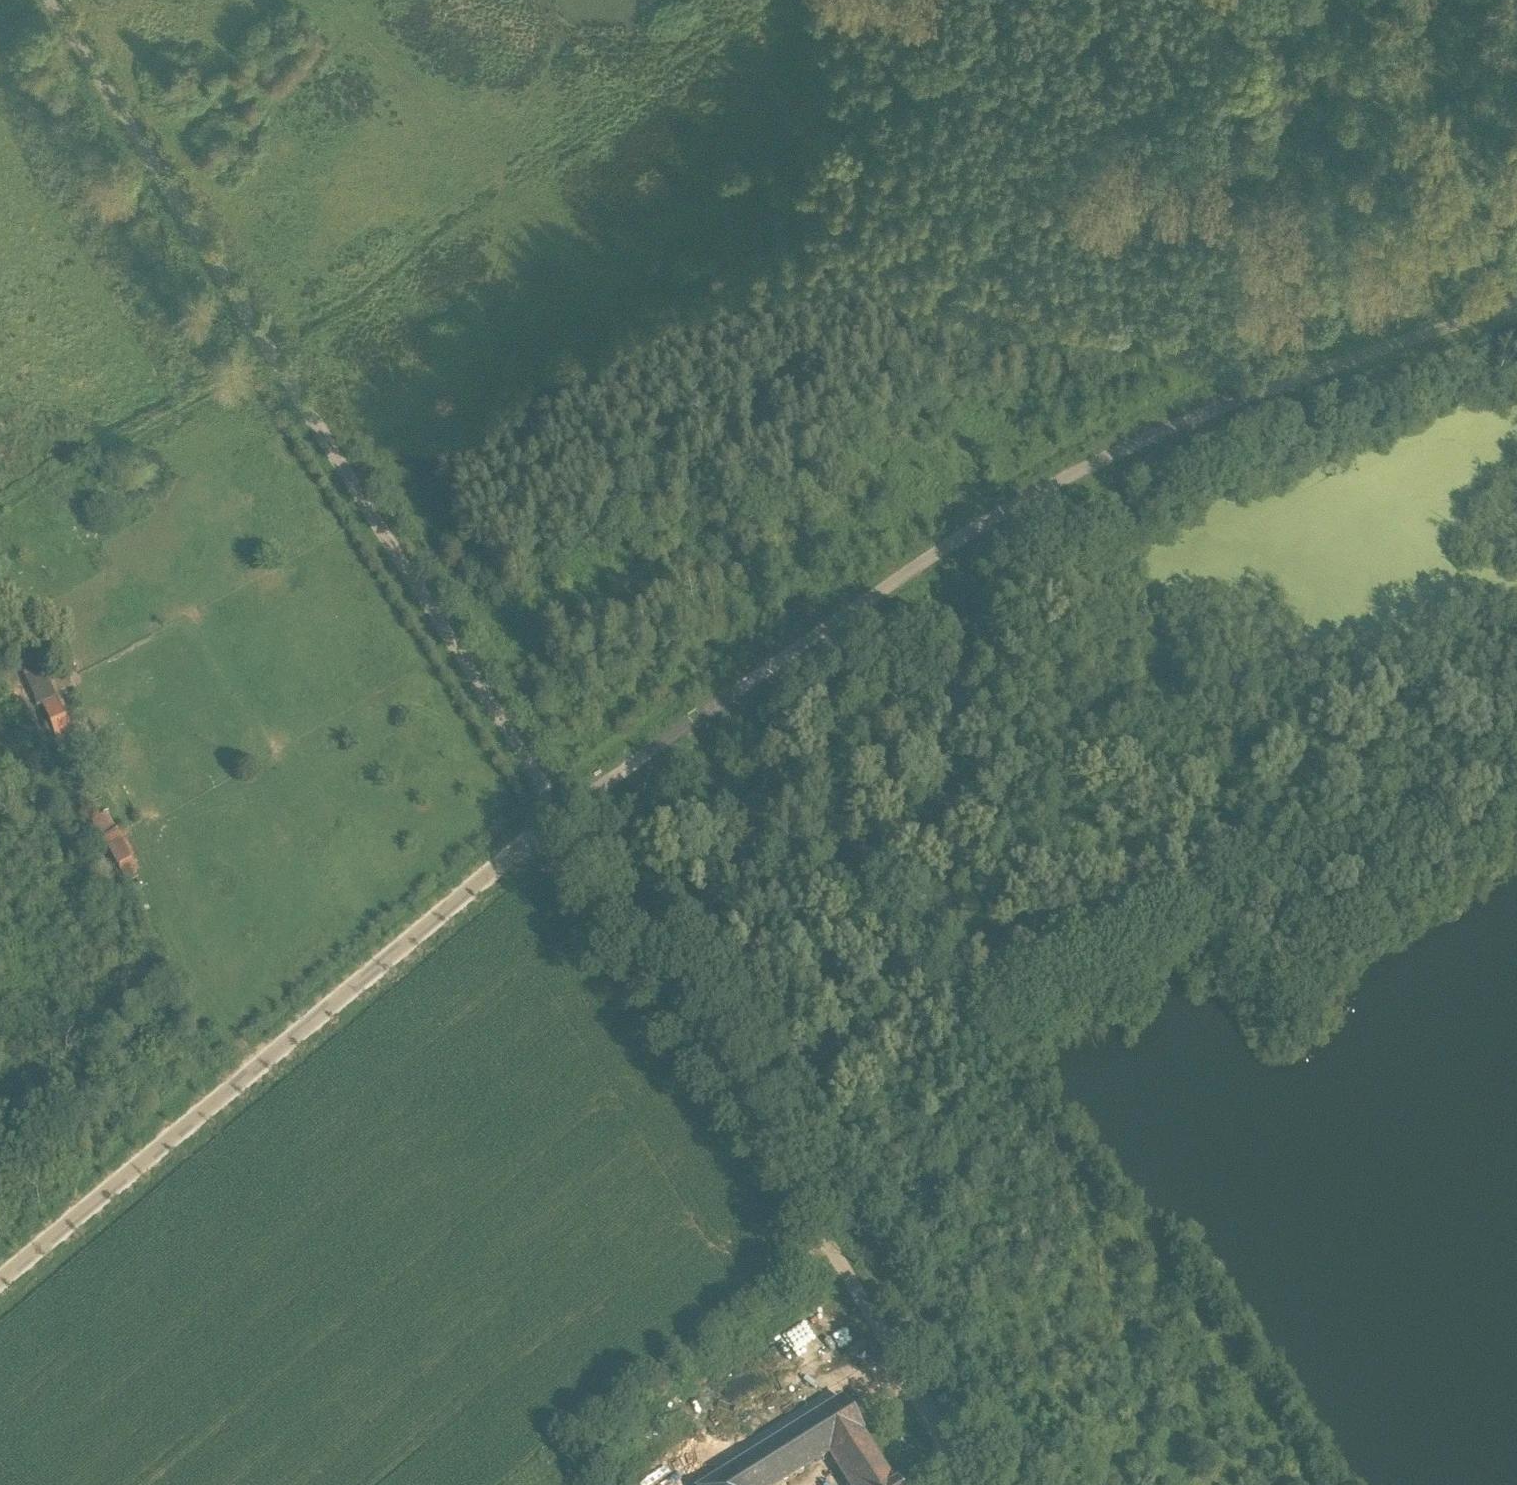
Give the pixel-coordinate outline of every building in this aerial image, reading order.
[(59,695),(43,697),(49,738),(65,736),(59,695)] [(109,810),(85,820),(113,885),(137,875),(109,810)] [(591,815),(589,823),(597,825),(599,817),(591,815)] [(898,1484),(897,1483),(896,1483),(865,1434),(865,1433),(864,1431),(863,1431),(844,1401),(844,1400),(843,1398),(841,1399),(842,1400),(703,1484),(783,1484),(830,1456),(848,1484),(898,1484)]
